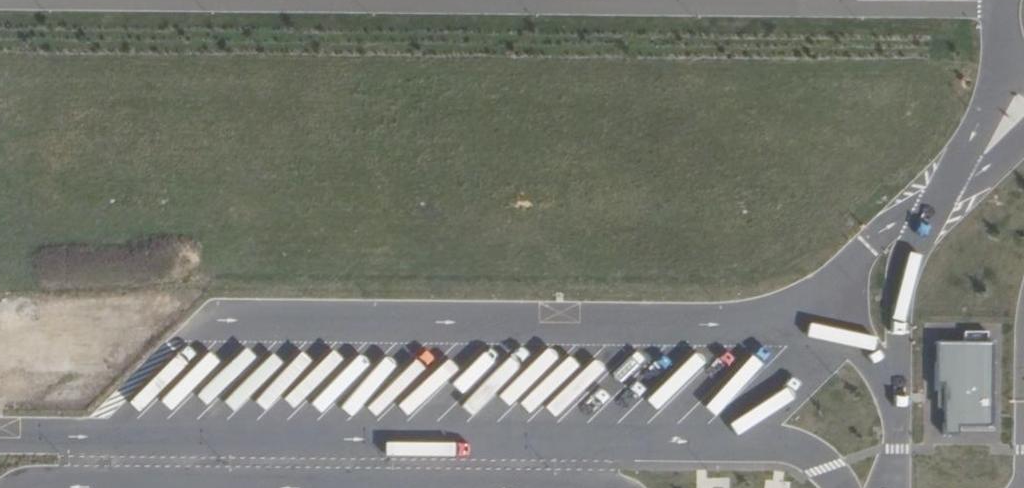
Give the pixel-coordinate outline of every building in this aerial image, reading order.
[(996,441),(997,340),(937,340),(937,440),(996,441)]
